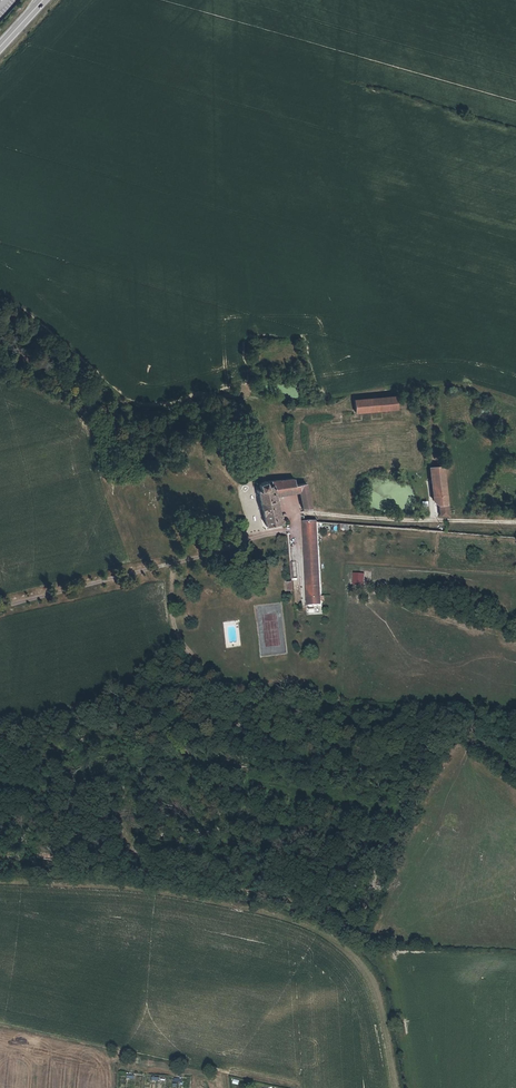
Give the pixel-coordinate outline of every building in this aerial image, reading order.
[(397,409),(396,396),(355,400),(356,412),(397,409)] [(434,501),(436,502),(438,505),(439,505),(447,505),(443,468),(430,468),(434,501)] [(258,491),(266,526),(281,522),(275,497),(299,492),(303,509),(311,509),(306,484),(295,486),(294,480),(266,482),(265,482),(259,484),(261,490),(258,491)] [(448,512),(447,507),(440,507),(440,516),(448,516),(448,512)] [(319,554),(318,523),(305,523),(310,606),(322,605),(321,591),(319,554)] [(354,586),(365,586),(365,573),(354,573),(354,586)]
